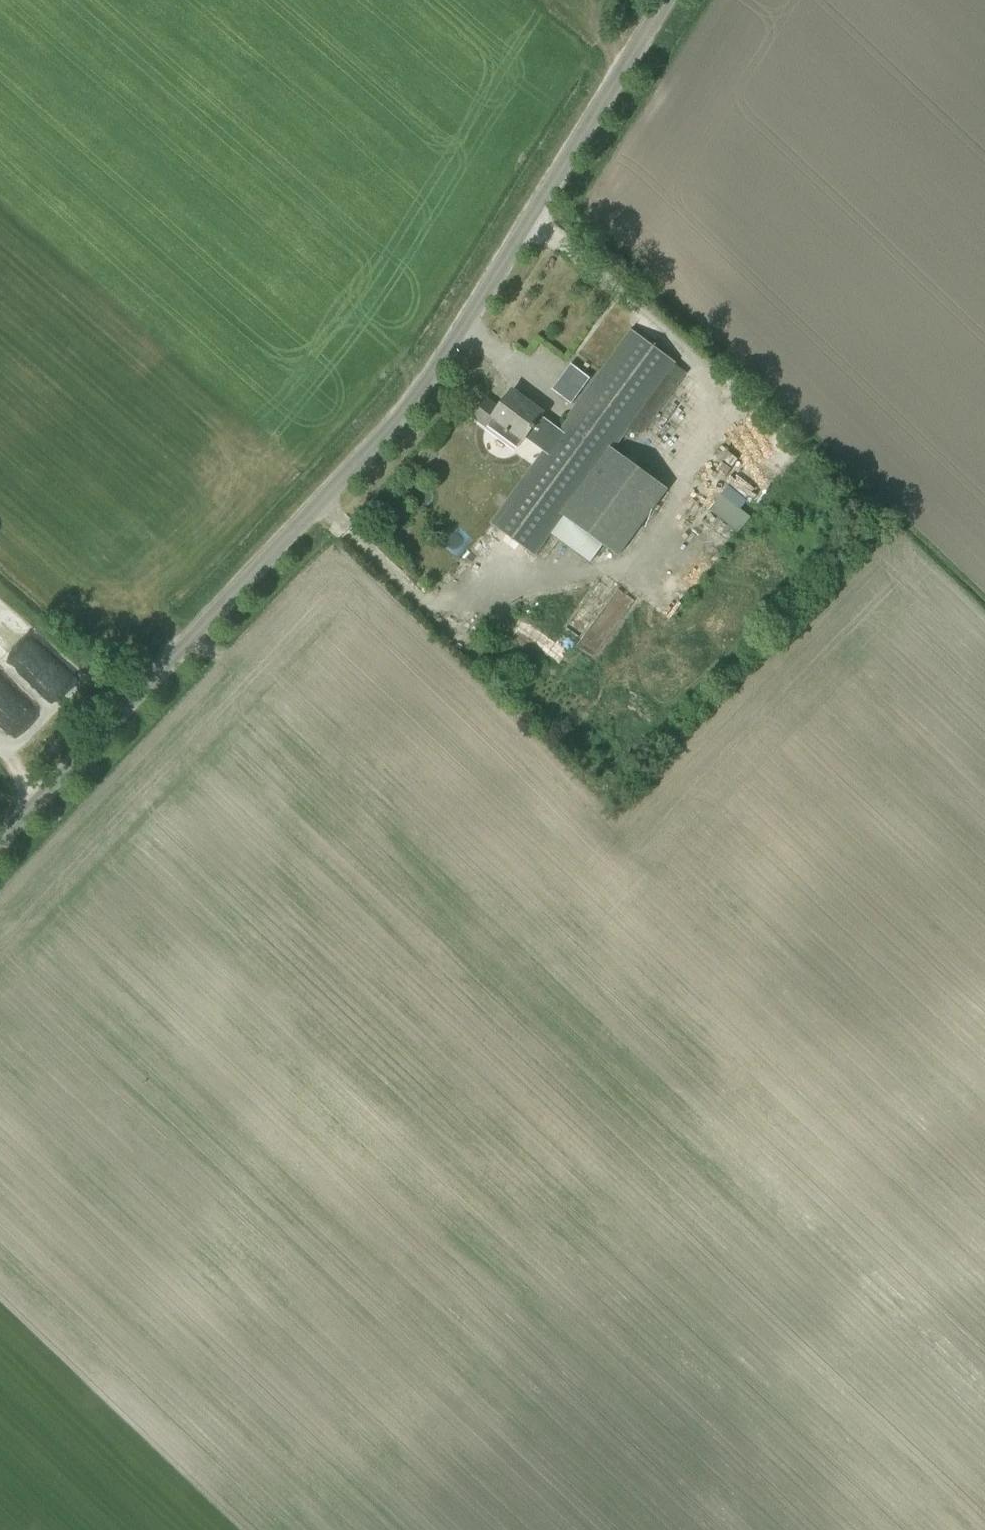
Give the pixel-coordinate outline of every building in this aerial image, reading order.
[(555,438),(544,452),(491,525),(534,556),(564,515),(614,449),(628,428),(639,436),(686,372),(676,364),(677,363),(632,330),(569,417),(570,418),(555,438)] [(552,390),(571,404),(590,378),(571,364),(552,390)] [(485,399),(473,416),(504,439),(517,448),(523,440),(524,438),(544,452),(555,438),(535,423),(542,414),(512,391),(499,409),(485,399)] [(614,449),(564,515),(587,532),(618,555),(668,489),(651,476),(614,449)] [(740,507),(747,498),(727,484),(709,510),(739,530),(750,514),(740,507)] [(2,618),(0,620),(0,651),(47,695),(65,677),(2,618)]
